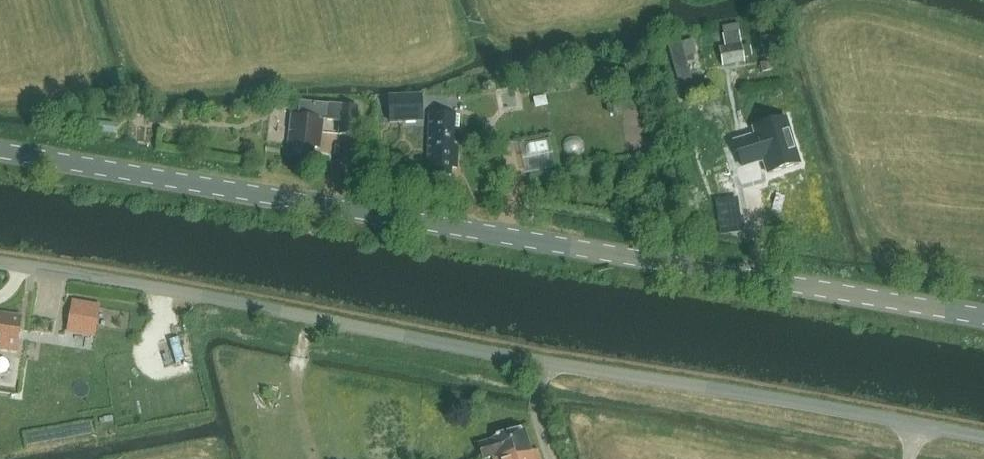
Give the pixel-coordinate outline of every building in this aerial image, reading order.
[(722,67),(743,63),(736,24),(721,27),(724,46),(718,47),(722,67)] [(774,35),(760,38),(764,59),(778,56),(774,35)] [(680,40),(666,44),(679,87),(692,83),(685,57),(696,54),(692,40),(681,43),(680,40)] [(419,96),(387,98),(389,126),(421,124),(419,96)] [(342,105),(328,104),(328,105),(300,102),(299,116),(292,115),(289,144),(295,144),(294,153),(314,155),(315,147),(320,148),(323,119),(340,121),(339,135),(356,136),(358,107),(342,106),(342,105)] [(429,114),(427,166),(432,167),(432,174),(451,175),(451,167),(457,167),(460,115),(429,114)] [(764,159),(768,174),(800,164),(786,119),(754,128),(757,136),(735,142),(743,167),(757,163),(756,161),(764,159)] [(101,306),(102,294),(77,291),(76,303),(101,306)] [(101,325),(103,314),(76,310),(74,321),(101,325)] [(21,319),(0,316),(0,348),(16,351),(21,319)] [(538,450),(531,452),(525,428),(492,438),(493,439),(478,443),(482,458),(484,458),(494,456),(495,458),(541,458),(538,450)]
